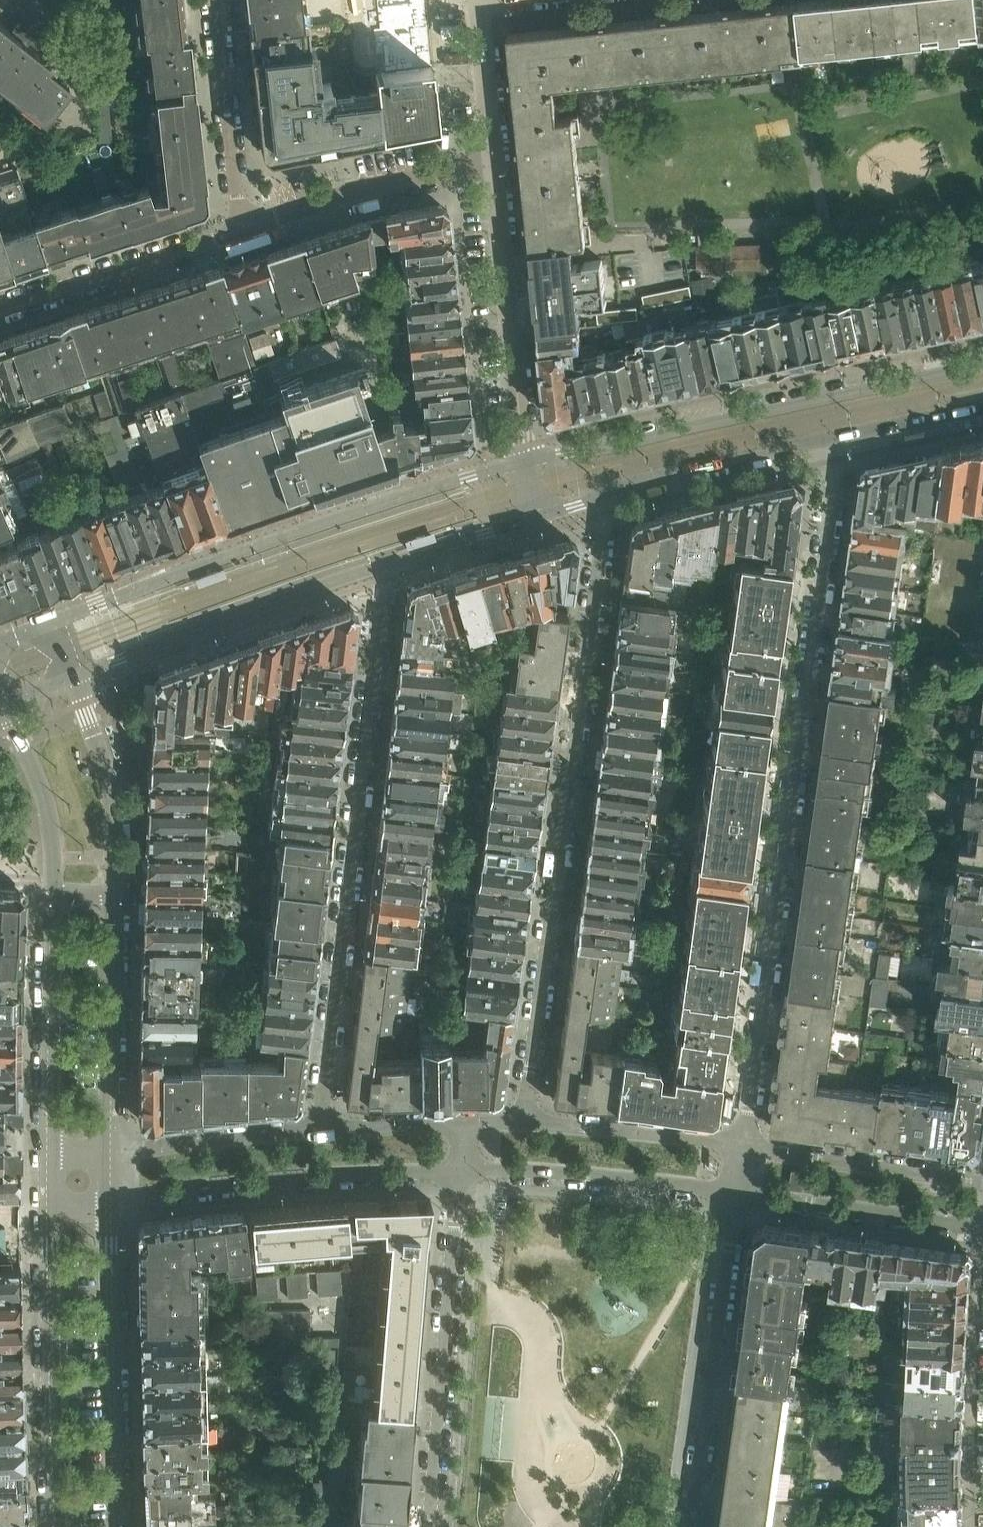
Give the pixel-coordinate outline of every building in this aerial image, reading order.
[(142,21),(183,16),(181,0),(140,0),(142,21)] [(249,31),(304,25),(301,0),(246,0),(249,31)] [(379,28),(372,29),(375,55),(382,54),(384,71),(432,66),(425,0),(376,0),(379,28)] [(836,0),(826,0),(792,4),(794,27),(797,54),(803,53),(802,51),(841,47),(836,0)] [(898,0),(836,0),(841,47),(902,40),(898,0)] [(919,0),(898,0),(902,40),(914,39),(923,38),(919,0)] [(977,0),(919,0),(923,38),(980,32),(977,0)] [(797,54),(794,27),(792,4),(703,13),(708,63),(709,74),(724,73),(723,67),(754,64),(753,58),(770,56),(770,62),(785,61),(784,55),(797,54)] [(703,13),(659,18),(640,20),(646,69),(647,81),(662,79),(661,74),(692,70),(691,64),(708,63),(703,13)] [(194,83),(189,37),(186,38),(183,16),(142,21),(145,44),(149,43),(154,88),(181,85),(194,83)] [(640,20),(597,24),(578,26),(584,82),(585,87),(600,86),(599,80),(630,77),(629,71),(646,69),(640,20)] [(44,115),(69,84),(46,66),(49,62),(26,43),(33,34),(19,23),(11,32),(0,23),(0,80),(44,115)] [(304,25),(249,31),(251,53),(310,47),(308,25),(304,25)] [(584,82),(578,26),(534,31),(540,87),(555,85),(584,82)] [(558,118),(555,91),(555,85),(540,87),(534,31),(509,34),(511,54),(517,54),(519,71),(513,72),(515,86),(521,86),(523,103),(516,104),(518,122),(558,118)] [(917,68),(914,40),(902,42),(905,70),(917,68)] [(391,133),(384,71),(375,72),(375,71),(337,75),(334,44),(310,47),(251,53),(262,150),(270,156),(391,133)] [(104,48),(92,50),(94,72),(107,70),(104,48)] [(438,123),(433,76),(433,77),(432,66),(384,71),(391,133),(437,125),(438,123)] [(903,73),(903,66),(885,69),(886,76),(903,73)] [(107,70),(94,72),(97,93),(109,91),(107,70)] [(845,85),(845,79),(824,82),(826,89),(845,85)] [(194,83),(181,85),(182,94),(156,97),(162,158),(202,155),(195,93),(194,83)] [(101,142),(113,141),(109,103),(97,104),(101,142)] [(558,118),(518,122),(525,186),(575,181),(573,162),(579,162),(575,131),(581,130),(579,116),(558,118)] [(202,155),(162,158),(167,197),(152,198),(148,186),(147,187),(159,225),(204,211),(208,204),(202,155)] [(17,166),(0,172),(0,226),(15,272),(47,261),(47,260),(34,221),(17,166)] [(575,181),(525,186),(532,250),(573,245),(573,244),(592,242),(591,227),(586,228),(582,197),(576,198),(575,181)] [(159,225),(147,187),(119,196),(119,195),(98,202),(110,241),(159,225)] [(110,241),(98,202),(77,209),(76,207),(75,207),(34,221),(47,260),(88,246),(88,248),(110,241)] [(450,230),(448,210),(441,205),(370,218),(372,240),(397,236),(450,230)] [(374,264),(372,240),(370,218),(339,228),(357,283),(363,280),(374,264)] [(0,226),(0,277),(15,272),(0,226)] [(357,283),(339,228),(304,240),(322,295),(357,283)] [(450,230),(397,236),(399,256),(452,249),(450,230)] [(266,252),(267,254),(284,308),(322,295),(304,240),(266,252)] [(778,244),(759,244),(759,245),(760,266),(760,267),(778,266),(778,244)] [(740,266),(739,246),(700,247),(700,267),(740,266)] [(452,249),(399,256),(401,274),(454,267),(452,249)] [(284,308),(267,254),(266,252),(222,267),(241,322),(241,324),(242,323),(277,311),(284,309),(284,308)] [(866,286),(860,257),(846,259),(853,289),(865,348),(889,342),(876,284),(866,286)] [(579,305),(589,304),(589,305),(607,304),(603,259),(585,261),(585,263),(575,264),(574,258),(539,262),(540,276),(542,278),(541,280),(541,283),(541,285),(546,289),(543,293),(536,294),(542,350),(579,348),(584,347),(583,340),(578,340),(577,324),(581,324),(579,305)] [(954,267),(967,326),(982,322),(982,296),(976,263),(954,267)] [(241,324),(241,322),(222,267),(136,295),(155,350),(159,349),(171,345),(205,334),(219,378),(256,365),(242,323),(241,324)] [(454,267),(401,274),(403,293),(456,286),(454,267)] [(954,267),(935,271),(947,330),(967,326),(954,267)] [(935,271),(916,275),(928,334),(947,330),(935,271)] [(713,275),(692,279),(695,296),(707,293),(716,291),(713,275)] [(803,280),(804,285),(807,302),(818,358),(840,353),(829,294),(825,275),(803,280)] [(916,275),(896,280),(908,338),(928,334),(916,275)] [(896,280),(876,284),(889,342),(908,338),(896,280)] [(691,282),(683,284),(685,295),(693,293),(691,282)] [(683,284),(675,285),(677,297),(685,295),(683,284)] [(675,285),(667,287),(669,298),(677,297),(675,285)] [(779,290),(784,313),(794,363),(818,358),(807,302),(804,285),(779,290)] [(458,306),(456,286),(403,293),(405,312),(458,306)] [(667,287),(659,289),(661,300),(669,298),(667,287)] [(659,289),(651,290),(653,302),(661,300),(659,289)] [(853,289),(829,294),(840,353),(865,348),(853,289)] [(651,290),(643,292),(645,303),(653,302),(651,290)] [(155,350),(136,295),(85,312),(103,367),(155,350)] [(638,304),(630,305),(631,316),(639,315),(638,304)] [(630,305),(622,306),(623,317),(631,316),(630,305)] [(649,308),(646,312),(648,322),(666,319),(664,310),(664,308),(663,305),(649,308)] [(460,325),(458,306),(405,312),(406,330),(407,332),(460,325)] [(622,306),(613,307),(615,318),(623,317),(622,306)] [(605,307),(597,308),(598,320),(607,319),(605,307)] [(613,307),(605,307),(607,319),(615,318),(613,307)] [(666,319),(669,337),(679,388),(699,383),(689,333),(684,307),(664,310),(666,319)] [(759,312),(761,318),(771,368),(794,363),(784,313),(770,316),(769,310),(759,312)] [(85,312),(10,337),(27,388),(86,369),(87,372),(103,367),(85,312)] [(400,331),(406,330),(405,312),(379,315),(382,352),(403,350),(400,331)] [(736,317),(737,323),(747,373),(771,368),(761,318),(747,321),(745,315),(736,317)] [(712,321),(714,328),(724,378),(747,373),(737,323),(723,326),(722,319),(712,321)] [(625,321),(613,323),(614,331),(618,339),(627,334),(625,321)] [(724,378),(714,328),(702,331),(700,323),(688,326),(689,333),(699,383),(724,378)] [(460,325),(407,332),(409,351),(462,345),(460,325)] [(267,332),(248,338),(255,360),(275,354),(267,332)] [(655,333),(646,335),(658,393),(679,388),(669,337),(656,340),(655,333)] [(658,393),(646,335),(639,336),(641,345),(627,349),(629,358),(637,398),(658,393)] [(0,340),(0,374),(2,380),(5,389),(17,385),(19,391),(27,388),(10,337),(0,340)] [(313,494),(280,396),(273,378),(300,369),(309,375),(338,365),(336,358),(348,353),(343,337),(330,342),(330,340),(268,361),(256,365),(219,378),(186,390),(181,392),(207,461),(230,523),(312,495),(311,494),(313,494)] [(619,403),(609,356),(599,358),(597,344),(584,347),(586,361),(580,363),(566,366),(567,375),(575,414),(619,403)] [(186,390),(171,345),(159,349),(174,394),(181,392),(186,390)] [(464,364),(462,345),(409,351),(410,362),(411,371),(464,364)] [(566,366),(580,363),(579,348),(542,350),(545,379),(567,375),(566,366)] [(620,354),(609,356),(619,403),(637,398),(629,358),(622,360),(620,354)] [(411,371),(410,362),(384,365),(385,373),(411,371)] [(466,382),(464,364),(411,371),(413,389),(466,382)] [(395,466),(390,424),(374,429),(362,393),(372,389),(365,368),(280,396),(313,494),(375,473),(395,466)] [(567,375),(545,379),(549,415),(556,420),(575,414),(567,375)] [(118,381),(128,410),(132,408),(131,405),(139,402),(130,377),(118,381)] [(466,382),(413,389),(410,390),(411,397),(424,396),(425,409),(469,404),(466,382)] [(106,390),(94,394),(102,419),(114,415),(106,390)] [(390,424),(395,466),(419,459),(416,432),(414,423),(413,410),(411,397),(410,390),(387,392),(391,424),(390,424)] [(230,523),(207,461),(181,392),(174,394),(136,407),(140,418),(145,431),(148,439),(156,461),(162,477),(164,481),(186,539),(230,523)] [(93,393),(64,403),(72,430),(94,422),(102,419),(94,394),(93,393)] [(51,435),(52,437),(72,430),(64,403),(63,402),(0,423),(0,458),(38,441),(51,435)] [(471,425),(469,404),(425,409),(413,410),(414,423),(416,432),(471,425)] [(116,415),(114,415),(102,419),(94,422),(110,465),(132,457),(128,447),(124,439),(116,415)] [(140,418),(128,422),(133,436),(145,431),(140,418)] [(471,425),(416,432),(419,459),(467,445),(472,438),(471,425)] [(133,436),(124,439),(128,447),(148,439),(145,431),(133,436)] [(972,447),(965,504),(974,505),(975,501),(982,502),(982,445),(972,447)] [(32,446),(9,457),(12,464),(35,453),(32,446)] [(965,504),(972,447),(946,452),(939,505),(939,510),(948,511),(949,506),(964,508),(965,504)] [(946,452),(926,457),(918,512),(925,513),(927,504),(939,505),(946,452)] [(35,455),(3,472),(6,479),(39,462),(35,455)] [(122,497),(143,489),(136,469),(132,457),(110,465),(122,497)] [(926,457),(904,461),(896,515),(905,516),(905,512),(918,513),(918,512),(926,457)] [(156,461),(136,469),(143,489),(164,481),(162,477),(156,461)] [(904,461),(885,466),(878,517),(886,518),(886,514),(896,515),(904,461)] [(25,495),(47,485),(39,463),(18,473),(18,475),(4,481),(0,483),(0,528),(2,527),(13,523),(11,518),(20,514),(31,510),(25,495)] [(885,466),(867,469),(862,475),(855,522),(884,526),(886,518),(878,517),(885,466)] [(186,539),(164,481),(143,489),(165,546),(186,539)] [(789,568),(799,490),(794,485),(776,489),(766,557),(762,556),(761,564),(789,568)] [(165,546),(143,489),(122,497),(143,554),(165,546)] [(776,489),(756,493),(749,543),(761,545),(759,556),(762,556),(766,557),(776,489)] [(756,493),(737,497),(730,540),(749,543),(756,493)] [(102,570),(80,512),(78,507),(68,510),(63,496),(53,500),(81,578),(102,570)] [(143,554),(122,497),(102,504),(124,562),(143,554)] [(737,497),(716,501),(711,548),(729,551),(730,540),(737,497)] [(81,578),(53,500),(39,505),(44,519),(35,522),(38,529),(60,586),(81,578)] [(716,501),(697,506),(688,576),(695,577),(697,564),(707,565),(708,557),(710,557),(711,548),(716,501)] [(124,562),(102,504),(80,512),(102,570),(124,562)] [(697,506),(676,511),(664,608),(675,610),(683,611),(688,576),(697,506)] [(676,511),(658,516),(644,605),(664,608),(676,511)] [(17,536),(17,534),(36,527),(32,517),(23,520),(20,514),(11,518),(13,523),(2,527),(0,528),(0,549),(9,546),(19,542),(17,536)] [(644,605),(658,516),(637,522),(631,527),(621,602),(644,605)] [(884,526),(855,522),(852,543),(906,550),(907,544),(901,543),(903,529),(884,526)] [(38,529),(17,536),(19,542),(39,594),(60,586),(38,529)] [(571,540),(545,547),(553,591),(570,592),(577,545),(571,540)] [(19,542),(9,546),(0,549),(0,553),(18,602),(39,594),(19,542)] [(906,550),(852,543),(850,564),(897,571),(900,556),(905,556),(906,550)] [(545,547),(521,553),(530,591),(524,593),(529,612),(538,609),(551,611),(553,591),(545,547)] [(0,553),(0,608),(18,602),(0,553)] [(521,553),(497,561),(506,593),(504,594),(510,617),(529,612),(524,593),(530,591),(521,553)] [(497,561),(475,567),(492,622),(510,617),(504,594),(506,593),(497,561)] [(781,625),(786,587),(789,568),(761,564),(737,561),(729,617),(781,625)] [(897,571),(850,564),(847,584),(900,592),(901,584),(896,583),(897,571)] [(475,567),(449,575),(468,635),(493,628),(492,622),(475,567)] [(449,575),(429,581),(437,606),(439,606),(445,625),(448,634),(457,631),(459,638),(468,635),(449,575)] [(429,581),(412,587),(407,592),(403,627),(420,629),(421,624),(440,627),(445,625),(439,606),(437,606),(429,581)] [(900,592),(847,584),(844,605),(892,611),(894,597),(899,598),(900,592)] [(664,608),(644,605),(621,602),(618,622),(666,629),(668,616),(674,617),(675,610),(664,608)] [(892,611),(844,605),(841,626),(893,634),(894,634),(895,626),(890,626),(892,611)] [(351,662),(357,613),(351,608),(307,624),(303,656),(351,662)] [(551,611),(538,609),(533,644),(517,642),(515,656),(516,656),(513,684),(557,690),(568,613),(551,611)] [(779,643),(781,625),(729,617),(726,636),(779,643)] [(666,629),(618,622),(615,642),(663,649),(665,636),(671,637),(672,629),(666,629)] [(307,624),(283,632),(278,673),(293,675),(294,667),(302,668),(303,656),(307,624)] [(448,649),(448,634),(445,625),(440,627),(421,624),(420,629),(403,627),(401,646),(448,650),(448,649)] [(893,634),(841,626),(838,648),(891,655),(893,634)] [(283,632),(259,640),(254,680),(269,682),(268,687),(276,688),(277,679),(278,673),(283,632)] [(771,701),(779,643),(726,636),(718,694),(771,701)] [(259,640),(238,648),(233,703),(251,705),(254,680),(259,640)] [(663,649),(615,642),(613,663),(662,670),(665,650),(663,649)] [(448,650),(401,646),(399,664),(453,669),(464,669),(465,661),(454,660),(455,649),(448,649),(448,650)] [(238,648),(218,655),(213,709),(232,711),(233,703),(238,648)] [(891,655),(838,648),(835,670),(887,677),(888,677),(891,655)] [(218,655),(197,663),(193,716),(211,717),(213,709),(218,655)] [(349,681),(351,662),(303,656),(302,668),(301,675),(349,681)] [(197,663),(177,670),(173,721),(193,722),(193,716),(197,663)] [(662,670),(613,663),(610,683),(659,690),(662,670)] [(453,669),(399,664),(396,686),(450,690),(453,669)] [(160,675),(156,682),(152,734),(172,734),(173,721),(177,670),(160,675)] [(887,677),(835,670),(832,688),(885,696),(896,697),(898,688),(885,687),(887,677)] [(349,681),(301,675),(298,694),(347,700),(349,681)] [(659,690),(610,683),(607,704),(657,711),(659,690)] [(557,690),(513,684),(512,686),(505,685),(503,705),(554,712),(557,690)] [(448,710),(450,690),(396,686),(394,706),(448,710)] [(877,749),(885,696),(832,688),(825,741),(877,749)] [(768,724),(771,701),(718,694),(694,691),(692,705),(710,708),(709,716),(715,717),(768,724)] [(347,700),(298,694),(296,714),(344,720),(347,700)] [(657,711),(607,704),(604,724),(654,731),(657,711)] [(554,712),(503,705),(500,725),(551,733),(554,712)] [(448,710),(394,706),(391,726),(445,731),(448,710)] [(344,720),(296,714),(293,714),(292,723),(282,722),(281,731),(342,738),(344,720)] [(762,760),(768,724),(715,717),(714,725),(702,724),(700,742),(712,744),(707,775),(759,782),(762,760)] [(654,731),(604,724),(601,745),(651,752),(654,731)] [(551,733),(500,725),(497,747),(548,754),(551,733)] [(445,731),(391,726),(389,747),(440,752),(443,752),(445,731)] [(342,738),(281,731),(280,740),(289,741),(288,752),(340,759),(342,738)] [(172,734),(152,734),(151,758),(207,758),(207,748),(216,749),(218,735),(172,734)] [(874,770),(877,749),(825,741),(820,780),(868,787),(870,769),(874,770)] [(651,752),(601,745),(599,765),(660,773),(662,764),(650,762),(651,752)] [(440,752),(389,747),(386,768),(447,774),(449,765),(439,764),(440,752)] [(548,754),(497,747),(496,755),(488,754),(487,762),(546,770),(548,754)] [(340,759),(288,752),(286,763),(277,761),(276,770),(337,778),(340,759)] [(207,758),(151,758),(150,780),(206,781),(207,758)] [(546,770),(487,762),(486,770),(493,771),(492,779),(544,786),(546,770)] [(660,773),(599,765),(596,785),(645,792),(647,780),(659,781),(660,773)] [(447,774),(386,768),(384,788),(435,793),(436,781),(446,782),(447,774)] [(335,798),(337,778),(276,770),(275,780),(284,781),(283,792),(335,798)] [(759,782),(707,775),(699,839),(751,846),(759,782)] [(544,786),(492,779),(489,800),(541,807),(544,786)] [(979,779),(977,792),(971,792),(969,805),(982,807),(982,780),(979,779)] [(206,781),(150,780),(149,803),(205,803),(206,781)] [(858,858),(865,805),(868,787),(820,780),(810,852),(858,858)] [(645,792),(596,785),(594,804),(642,811),(643,800),(652,801),(653,793),(645,792)] [(435,793),(384,788),(381,808),(442,815),(443,807),(434,806),(435,793)] [(333,818),(335,798),(283,792),(282,802),(272,801),(271,811),(280,812),(333,818)] [(541,807),(489,800),(487,821),(538,828),(541,807)] [(205,803),(149,803),(149,825),(204,826),(205,803)] [(642,811),(594,804),(591,823),(648,831),(649,823),(640,822),(642,811)] [(969,805),(968,817),(974,818),(972,832),(982,834),(982,807),(969,805)] [(442,815),(381,808),(379,829),(431,835),(432,823),(441,824),(442,815)] [(333,818),(280,812),(279,821),(270,820),(269,830),(283,831),(331,837),(333,818)] [(538,828),(487,821),(484,842),(535,849),(538,828)] [(648,831),(591,823),(588,844),(637,851),(638,840),(647,841),(648,831)] [(204,826),(149,825),(148,848),(203,849),(204,826)] [(431,835),(379,829),(376,850),(428,855),(431,835)] [(324,890),(328,855),(331,837),(283,831),(281,840),(271,838),(265,876),(278,878),(277,884),(324,890)] [(972,832),(970,844),(964,844),(962,857),(982,860),(982,834),(972,832)] [(751,846),(699,839),(696,861),(748,868),(751,846)] [(535,849),(484,842),(481,862),(533,869),(535,849)] [(637,851),(588,844),(585,863),(642,872),(644,863),(635,862),(637,851)] [(203,849),(148,848),(147,871),(202,872),(203,849)] [(428,855),(376,850),(374,871),(426,876),(428,855)] [(858,858),(810,852),(802,908),(850,915),(858,858)] [(962,857),(958,883),(982,887),(982,860),(962,857)] [(748,868),(696,861),(692,883),(745,890),(748,868)] [(533,869),(481,862),(478,883),(530,890),(533,869)] [(642,872),(585,863),(583,883),(631,890),(633,879),(641,880),(642,872)] [(202,872),(147,871),(146,894),(201,894),(202,872)] [(426,876),(374,871),(372,891),(423,897),(426,876)] [(530,890),(478,883),(475,905),(527,912),(530,890)] [(631,890),(583,883),(580,903),(637,911),(638,902),(630,901),(631,890)] [(745,890),(692,883),(689,906),(742,913),(745,890)] [(958,883),(951,883),(949,893),(951,894),(949,908),(956,909),(982,913),(982,887),(958,883)] [(324,890),(277,884),(270,940),(318,945),(324,890)] [(0,889),(0,941),(23,942),(24,896),(19,890),(0,889)] [(423,897),(372,891),(369,912),(421,918),(423,897)] [(201,894),(146,894),(146,916),(200,918),(201,894)] [(636,920),(637,911),(580,903),(577,923),(626,930),(628,919),(636,920)] [(527,912),(475,905),(472,926),(524,932),(527,912)] [(732,981),(742,913),(689,906),(680,973),(732,981)] [(850,915),(802,908),(797,946),(841,953),(844,935),(847,935),(850,915)] [(956,909),(953,932),(955,932),(982,936),(982,913),(956,909)] [(421,918),(369,912),(367,933),(418,939),(421,918)] [(200,918),(146,916),(145,939),(199,941),(200,918)] [(626,930),(577,923),(575,943),(654,954),(656,934),(626,930)] [(524,932),(472,926),(470,945),(521,952),(524,932)] [(955,932),(953,943),(963,944),(961,960),(982,963),(982,936),(955,932)] [(418,939),(367,933),(364,953),(416,960),(418,939)] [(199,941),(145,939),(144,962),(198,963),(199,941)] [(318,945),(270,940),(269,953),(268,960),(315,966),(318,945)] [(0,941),(0,965),(22,966),(23,942),(0,941)] [(620,968),(622,951),(575,944),(572,962),(577,962),(620,968)] [(521,952),(470,945),(467,967),(519,973),(521,952)] [(841,953),(797,946),(791,987),(835,993),(841,953)] [(412,962),(364,955),(362,973),(367,973),(410,979),(412,962)] [(315,966),(268,960),(265,980),(313,985),(315,966)] [(961,960),(958,978),(948,976),(947,987),(954,987),(982,992),(982,963),(961,960)] [(198,963),(144,962),(143,985),(197,986),(198,963)] [(620,968),(577,962),(572,962),(570,979),(618,985),(620,968)] [(0,965),(0,989),(22,991),(22,966),(0,965)] [(519,973),(467,967),(464,987),(516,994),(519,973)] [(410,979),(367,973),(362,973),(360,990),(408,996),(410,979)] [(732,981),(680,973),(675,1013),(727,1020),(732,981)] [(618,985),(570,979),(568,995),(573,996),(615,1002),(618,985)] [(311,1005),(313,985),(265,980),(262,1000),(311,1005)] [(197,986),(143,985),(143,1008),(196,1008),(197,986)] [(938,1014),(943,1015),(982,1021),(982,992),(954,987),(947,987),(942,986),(940,1003),(938,1014)] [(516,994),(464,987),(461,1008),(487,1011),(513,1015),(516,994)] [(834,1032),(840,994),(835,993),(791,987),(788,1007),(792,1007),(791,1014),(788,1014),(787,1017),(791,1017),(790,1026),(834,1032)] [(0,989),(0,1011),(22,1013),(22,991),(0,989)] [(408,996),(360,990),(358,1006),(363,1007),(406,1012),(408,996)] [(615,1002),(573,996),(568,995),(565,1013),(587,1016),(613,1019),(615,1002)] [(311,1005),(262,1000),(254,999),(253,1007),(261,1008),(260,1019),(308,1025),(311,1005)] [(406,1012),(363,1007),(358,1006),(356,1024),(377,1026),(404,1030),(406,1012)] [(196,1008),(143,1008),(142,1030),(195,1031),(196,1008)] [(0,1011),(0,1033),(21,1034),(22,1013),(0,1011)] [(513,1015),(487,1011),(484,1033),(490,1034),(489,1041),(509,1043),(513,1015)] [(582,1050),(587,1016),(565,1013),(553,1102),(575,1105),(576,1097),(584,1097),(584,1103),(599,1104),(613,1105),(620,1056),(582,1050)] [(727,1020),(675,1013),(672,1031),(677,1032),(725,1038),(727,1020)] [(943,1015),(940,1041),(952,1043),(982,1047),(982,1021),(943,1015)] [(308,1025),(260,1019),(257,1038),(273,1040),(306,1044),(308,1025)] [(420,1101),(419,1062),(373,1064),(377,1026),(356,1024),(347,1098),(346,1103),(367,1106),(369,1097),(380,1097),(380,1102),(399,1101),(420,1101)] [(449,1101),(448,1040),(447,1024),(419,1024),(419,1062),(420,1101),(449,1101)] [(799,1130),(807,1075),(828,1078),(831,1059),(834,1032),(790,1026),(786,1026),(785,1028),(789,1029),(788,1036),(785,1035),(778,1081),(782,1081),(781,1090),(777,1090),(772,1127),(799,1130)] [(200,1031),(195,1031),(142,1030),(141,1053),(165,1054),(199,1054),(200,1051),(200,1031)] [(725,1038),(677,1032),(672,1071),(719,1077),(725,1038)] [(0,1033),(0,1055),(21,1056),(21,1034),(0,1033)] [(299,1101),(306,1044),(273,1040),(272,1059),(252,1059),(252,1052),(245,1052),(244,1111),(294,1107),(299,1101)] [(502,1095),(509,1043),(489,1041),(477,1040),(477,1048),(456,1048),(455,1040),(448,1040),(449,1101),(497,1100),(499,1100),(500,1099),(501,1097),(502,1096),(502,1095)] [(952,1043),(950,1062),(957,1063),(957,1068),(962,1069),(959,1093),(960,1093),(982,1096),(982,1047),(952,1043)] [(244,1111),(245,1052),(236,1052),(236,1058),(208,1058),(208,1051),(200,1051),(199,1054),(199,1063),(180,1063),(180,1065),(162,1065),(160,1121),(244,1111)] [(165,1054),(141,1053),(139,1118),(145,1123),(160,1121),(162,1065),(161,1064),(164,1062),(165,1054)] [(620,1053),(620,1056),(613,1105),(633,1106),(639,1055),(620,1053)] [(0,1055),(0,1078),(21,1078),(21,1056),(0,1055)] [(715,1112),(719,1077),(672,1071),(671,1080),(655,1077),(657,1066),(653,1062),(648,1061),(648,1056),(639,1055),(633,1106),(708,1117),(715,1112)] [(807,1075),(800,1130),(838,1136),(839,1132),(848,1133),(847,1137),(876,1141),(883,1093),(845,1087),(848,1061),(831,1059),(828,1078),(807,1075)] [(0,1078),(0,1100),(21,1100),(21,1078),(0,1078)] [(884,1083),(883,1093),(876,1141),(902,1144),(910,1086),(884,1083)] [(918,1087),(910,1086),(902,1144),(926,1148),(934,1095),(917,1093),(918,1087)] [(950,1097),(934,1095),(926,1148),(951,1151),(960,1093),(959,1093),(950,1092),(950,1097)] [(960,1093),(951,1151),(975,1155),(982,1150),(982,1142),(982,1096),(960,1093)] [(0,1100),(0,1118),(21,1117),(21,1100),(0,1100)] [(21,1117),(0,1118),(0,1142),(21,1141),(21,1117)] [(21,1141),(0,1142),(0,1166),(21,1166),(21,1141)] [(21,1166),(0,1166),(0,1191),(21,1190),(21,1166)] [(806,1171),(792,1169),(790,1188),(803,1190),(806,1171)] [(350,1247),(348,1224),(383,1223),(383,1234),(369,1406),(414,1409),(416,1384),(419,1346),(422,1309),(428,1237),(421,1237),(422,1221),(427,1210),(416,1205),(416,1200),(345,1202),(302,1205),(275,1208),(265,1209),(250,1210),(254,1254),(350,1247)] [(249,1266),(244,1223),(244,1218),(245,1218),(244,1211),(190,1218),(196,1254),(208,1254),(209,1257),(226,1256),(228,1269),(249,1266)] [(196,1254),(190,1218),(144,1224),(139,1230),(140,1280),(203,1278),(203,1276),(189,1276),(189,1263),(188,1255),(196,1254)] [(758,1230),(754,1262),(808,1270),(808,1267),(813,1232),(765,1225),(758,1230)] [(838,1235),(813,1232),(808,1267),(833,1270),(838,1235)] [(862,1239),(838,1235),(833,1270),(831,1289),(847,1291),(847,1294),(855,1295),(855,1290),(862,1239)] [(885,1242),(862,1239),(855,1290),(870,1291),(870,1297),(878,1298),(879,1289),(885,1242)] [(967,1254),(885,1242),(879,1289),(888,1290),(890,1277),(909,1278),(971,1282),(972,1260),(967,1254)] [(754,1262),(748,1309),(802,1316),(803,1314),(802,1314),(808,1270),(754,1262)] [(0,1267),(0,1292),(20,1292),(20,1266),(0,1267)] [(343,1293),(341,1269),(317,1271),(319,1295),(343,1293)] [(309,1296),(307,1272),(287,1273),(289,1297),(309,1296)] [(278,1298),(276,1274),(257,1276),(259,1300),(278,1298)] [(361,1302),(363,1278),(351,1277),(349,1301),(361,1302)] [(203,1278),(140,1280),(140,1302),(204,1301),(203,1278)] [(971,1282),(909,1278),(907,1298),(914,1298),(912,1316),(968,1320),(971,1282)] [(0,1292),(0,1318),(21,1317),(20,1292),(0,1292)] [(204,1301),(140,1302),(140,1326),(204,1325),(204,1301)] [(311,1337),(310,1309),(254,1309),(255,1322),(297,1321),(300,1346),(339,1345),(339,1337),(311,1337)] [(738,1377),(787,1384),(790,1384),(796,1337),(799,1338),(802,1316),(748,1309),(738,1377)] [(358,1340),(361,1314),(348,1313),(346,1339),(358,1340)] [(968,1320),(912,1316),(906,1315),(905,1336),(912,1336),(911,1353),(966,1358),(968,1320)] [(0,1318),(0,1342),(21,1342),(21,1317),(0,1318)] [(204,1325),(140,1326),(141,1352),(205,1350),(204,1325)] [(21,1342),(0,1342),(0,1366),(22,1365),(21,1342)] [(205,1350),(141,1352),(142,1379),(205,1376),(205,1350)] [(966,1358),(911,1353),(910,1365),(917,1365),(916,1380),(965,1383),(966,1358)] [(22,1365),(0,1366),(0,1392),(23,1391),(22,1365)] [(205,1376),(142,1379),(143,1405),(206,1402),(205,1376)] [(801,1503),(771,1499),(787,1384),(738,1377),(738,1379),(723,1488),(718,1523),(725,1524),(725,1526),(798,1526),(801,1503)] [(965,1383),(916,1380),(909,1380),(908,1390),(916,1390),(915,1406),(964,1409),(965,1383)] [(0,1392),(0,1417),(23,1416),(23,1391),(0,1392)] [(353,1404),(354,1395),(342,1394),(341,1403),(353,1404)] [(206,1402),(143,1405),(143,1431),(207,1428),(206,1402)] [(414,1409),(369,1406),(366,1405),(364,1425),(412,1429),(414,1409)] [(964,1409),(915,1406),(898,1405),(898,1416),(914,1417),(913,1433),(963,1435),(964,1409)] [(0,1417),(0,1441),(24,1440),(23,1416),(0,1417)] [(405,1510),(412,1429),(364,1425),(362,1424),(358,1467),(360,1467),(357,1506),(358,1507),(405,1510)] [(207,1428),(143,1431),(144,1457),(207,1454),(207,1428)] [(962,1462),(963,1435),(913,1433),(907,1433),(906,1444),(913,1444),(912,1461),(962,1462)] [(0,1441),(0,1465),(25,1464),(24,1440),(0,1441)] [(207,1454),(144,1457),(145,1483),(190,1480),(208,1479),(207,1454)] [(962,1496),(962,1462),(912,1461),(912,1480),(893,1480),(893,1498),(899,1498),(962,1496)] [(0,1465),(0,1490),(26,1488),(25,1464),(0,1465)] [(190,1480),(145,1483),(146,1507),(215,1503),(214,1492),(191,1493),(190,1480)] [(0,1490),(0,1514),(27,1513),(26,1488),(0,1490)] [(962,1496),(899,1498),(899,1517),(912,1517),(912,1519),(912,1525),(962,1523),(962,1496)] [(192,1517),(216,1516),(215,1503),(146,1507),(147,1526),(192,1526),(192,1517)] [(358,1507),(357,1526),(404,1526),(405,1510),(358,1507)] [(0,1514),(0,1526),(28,1526),(27,1513),(0,1514)]
